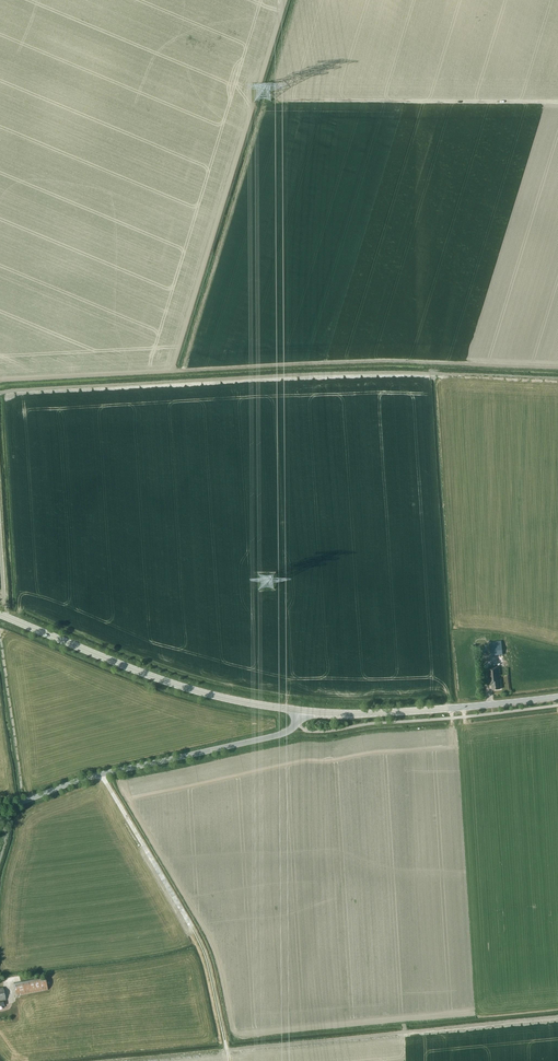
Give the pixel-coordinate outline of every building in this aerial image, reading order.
[(503,655),(502,641),(491,642),(492,656),(503,655)] [(492,685),(493,690),(501,689),(500,683),(501,682),(500,675),(501,675),(500,666),(485,668),(488,685),(492,685)] [(14,983),(17,996),(48,989),(45,976),(14,983)]
